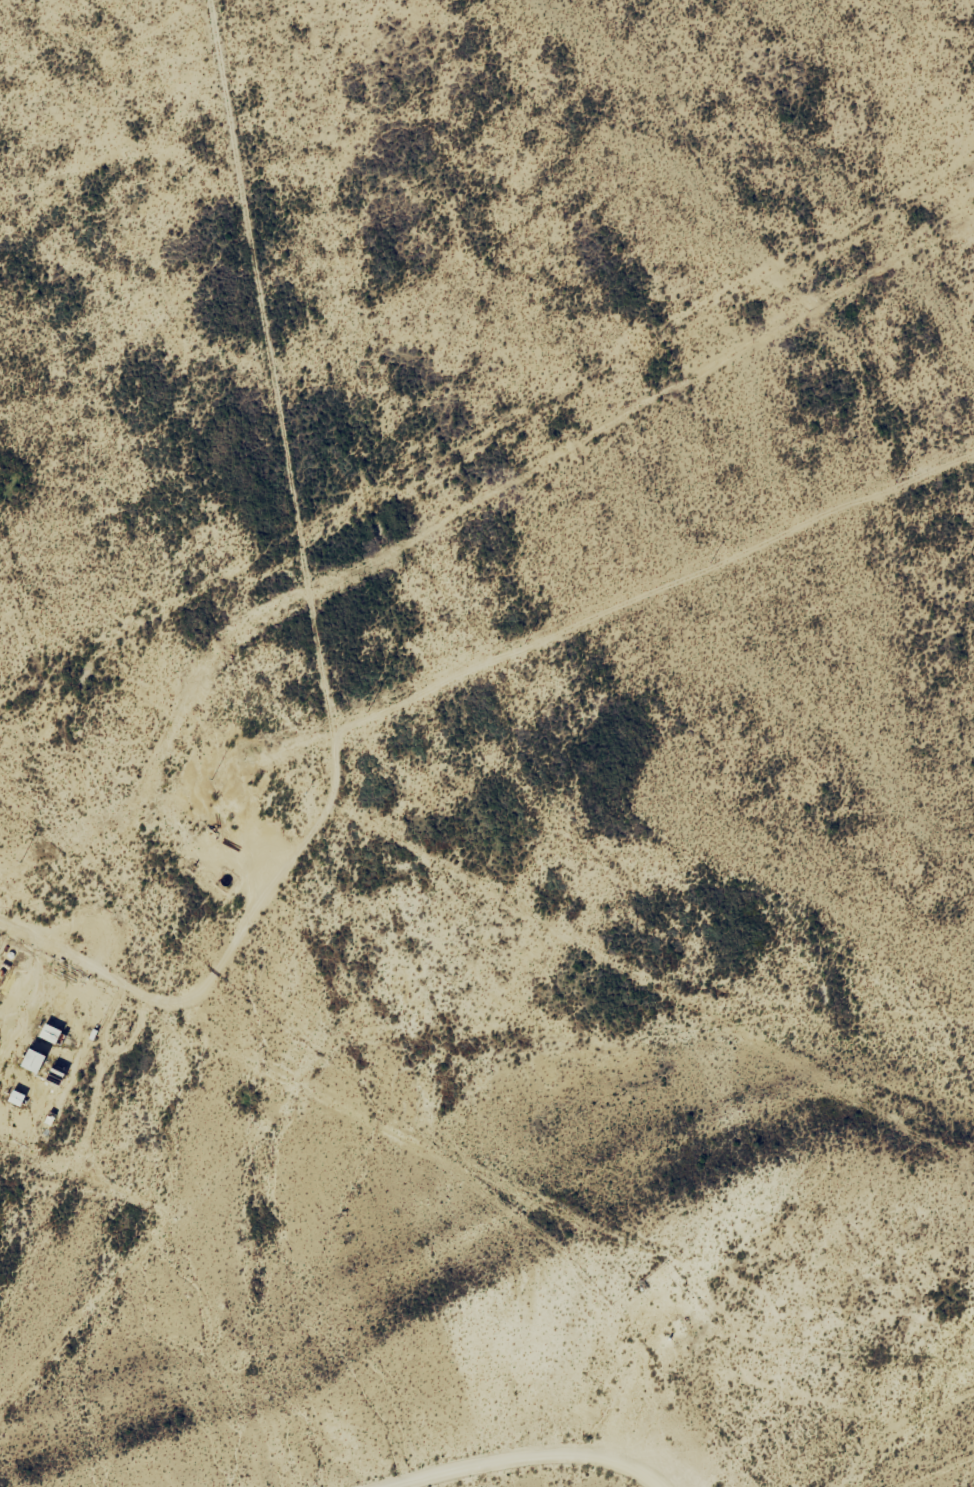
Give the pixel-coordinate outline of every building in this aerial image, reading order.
[(41,1037),(56,1045),(63,1032),(48,1024),(41,1037)] [(48,1057),(31,1049),(23,1066),(40,1074),(48,1057)] [(10,1102),(20,1107),(25,1097),(15,1092),(10,1102)]
